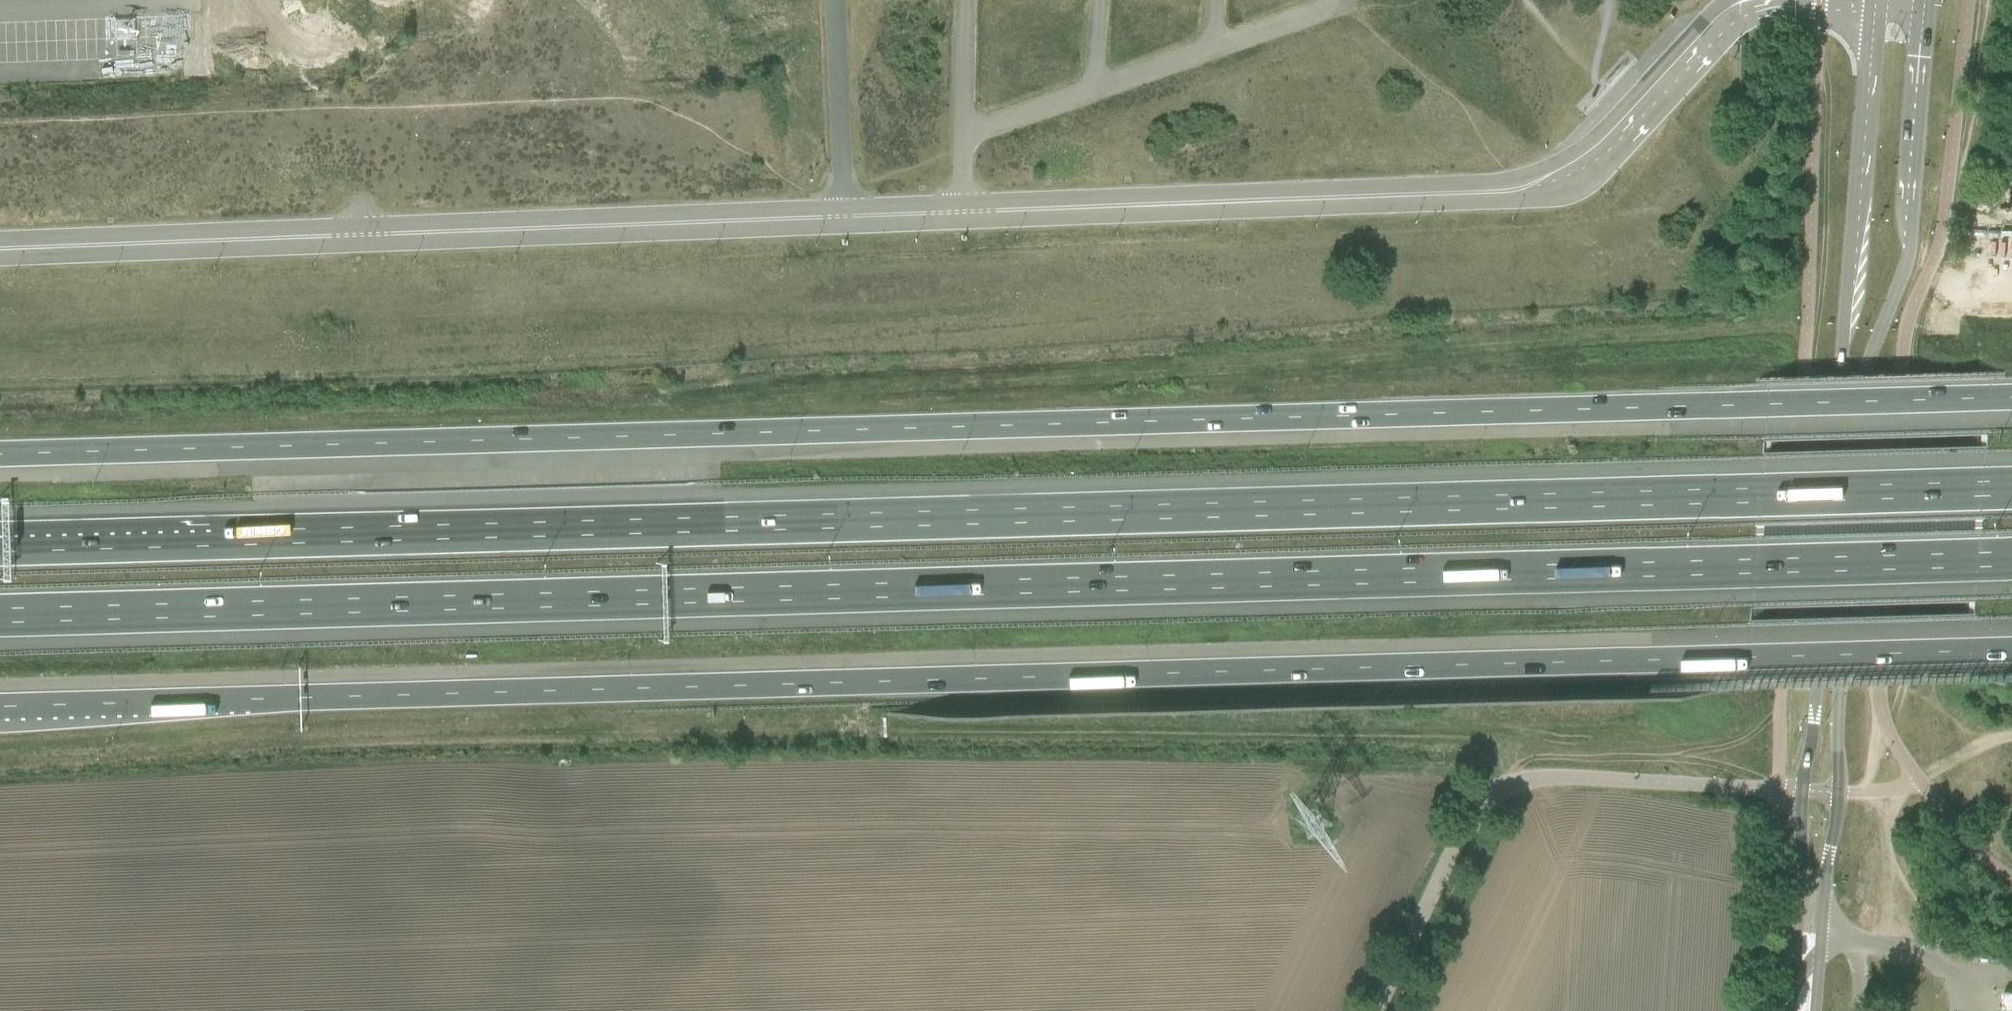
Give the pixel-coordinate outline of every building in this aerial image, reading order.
[(2003,992),(2002,1010),(2011,1010),(2011,993),(2003,992)]
